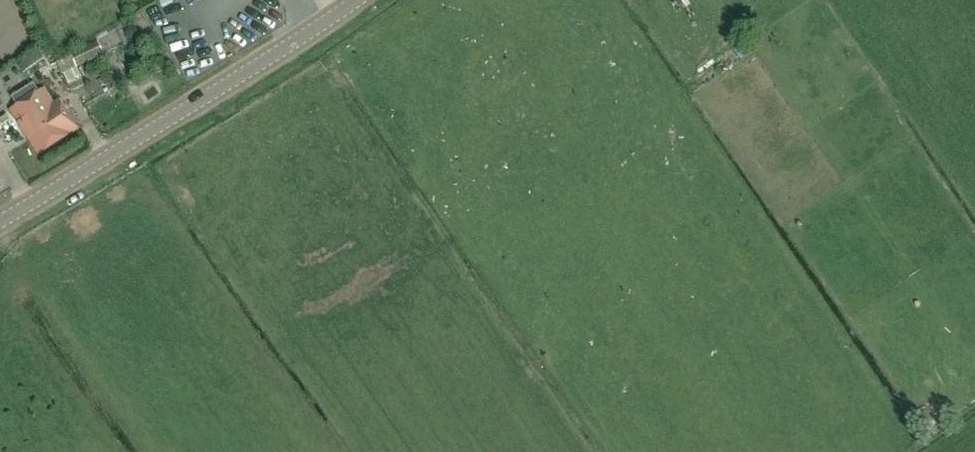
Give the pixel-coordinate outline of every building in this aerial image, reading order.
[(76,69),(104,56),(98,42),(69,56),(76,69)] [(22,75),(44,60),(39,52),(16,67),(22,75)] [(27,95),(16,76),(1,85),(2,87),(0,88),(0,111),(27,95)] [(44,92),(11,112),(37,153),(76,131),(57,103),(53,106),(44,92)]
